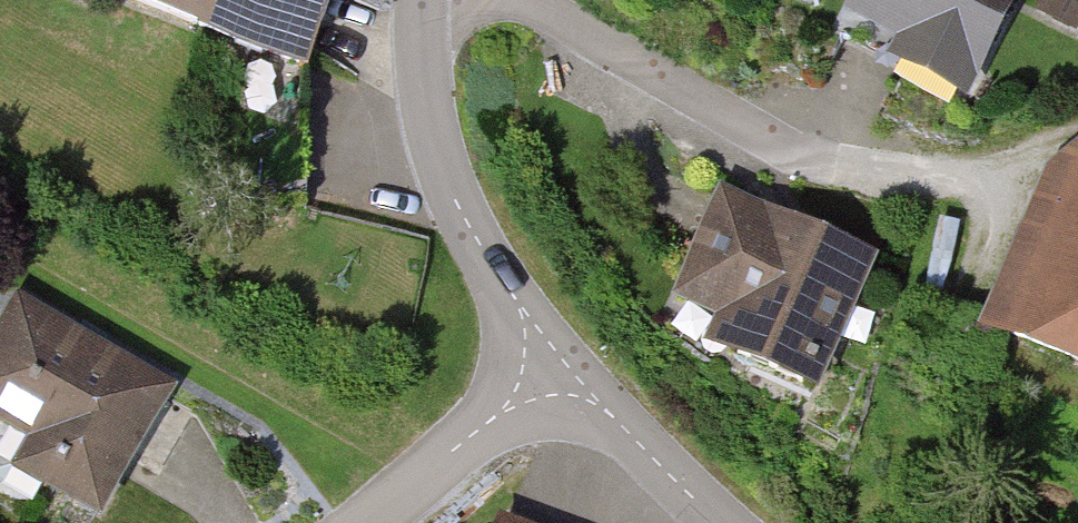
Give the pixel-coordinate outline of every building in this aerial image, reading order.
[(317,84),(348,0),(88,0),(317,84)] [(852,23),(915,53),(905,73),(982,111),(1036,0),(863,0),(852,23)] [(987,353),(1077,387),(1077,149),(1067,145),(987,353)] [(883,260),(763,213),(707,357),(827,404),(883,260)] [(22,305),(0,343),(0,425),(31,442),(13,472),(102,522),(109,522),(182,397),(22,305)]
